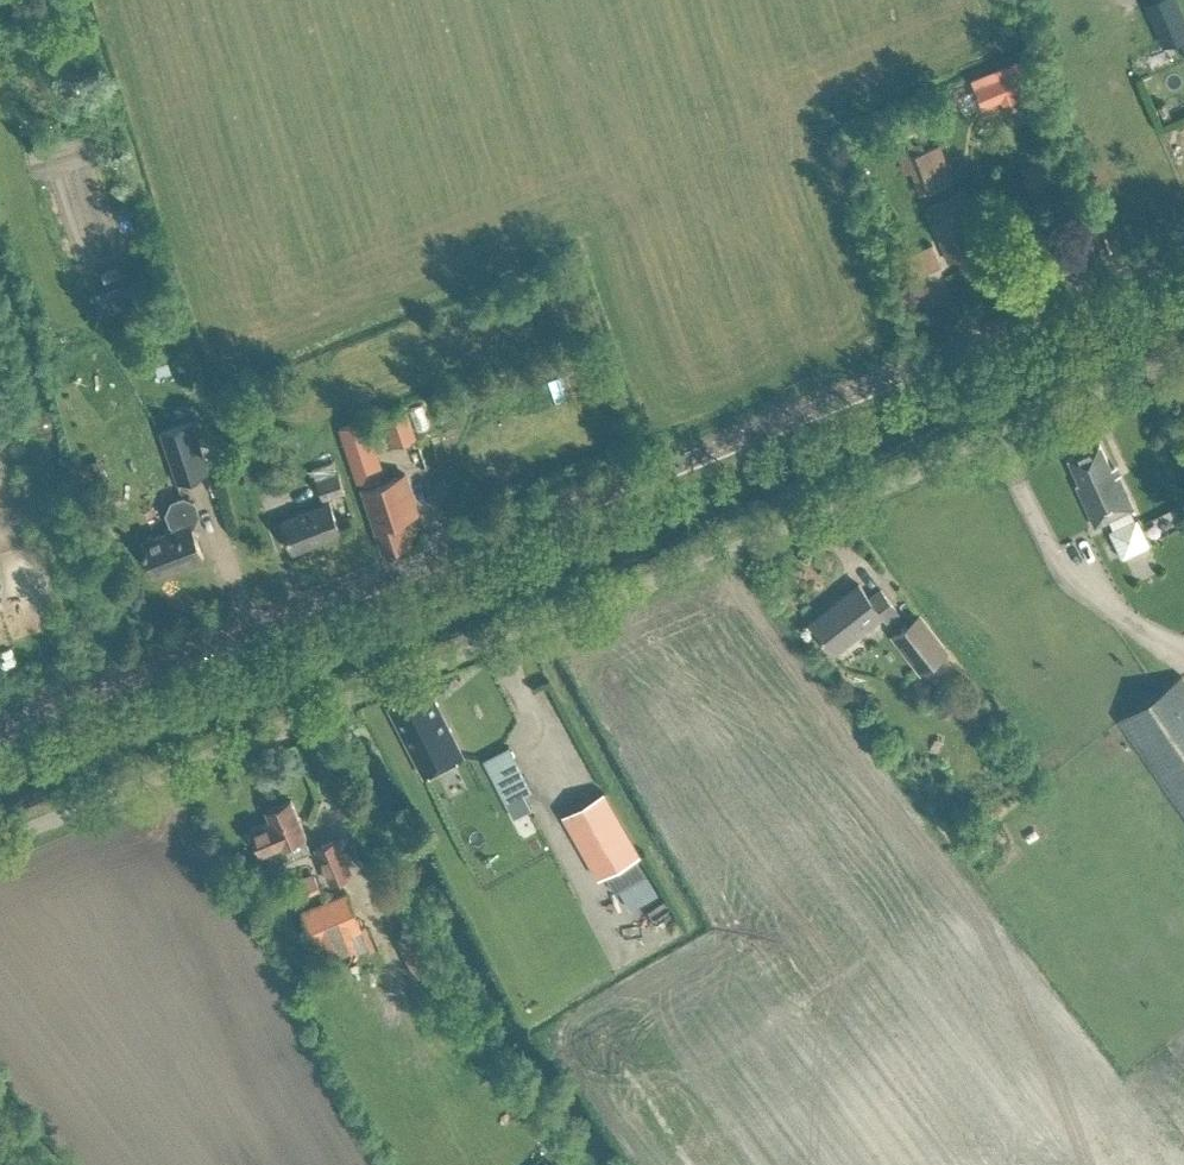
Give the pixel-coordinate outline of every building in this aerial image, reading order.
[(1177,0),(1150,0),(1145,2),(1162,43),(1183,33),(1183,17),(1177,0)] [(1023,54),(971,75),(975,87),(982,104),(1001,96),(1003,101),(1017,95),(1015,90),(1035,82),(1028,67),(1023,54)] [(922,190),(950,179),(937,143),(925,147),(922,139),(902,147),(899,148),(907,170),(913,167),(922,190)] [(948,258),(953,256),(959,254),(969,278),(987,270),(984,263),(993,259),(966,190),(926,207),(948,258)] [(1083,248),(1064,257),(1068,266),(1087,257),(1083,248)] [(139,278),(92,294),(99,314),(146,298),(139,278)] [(165,349),(153,353),(159,372),(171,368),(165,349)] [(406,408),(384,415),(392,442),(415,435),(406,408)] [(209,469),(192,417),(161,428),(178,480),(209,469)] [(377,502),(391,546),(410,539),(402,514),(417,510),(405,472),(382,480),(379,473),(384,471),(367,418),(340,427),(357,480),(363,478),(365,485),(363,486),(369,504),(377,502)] [(1095,524),(1134,506),(1114,465),(1111,466),(1099,442),(1068,456),(1079,481),(1076,482),(1095,524)] [(323,468),(345,462),(342,452),(320,459),(323,468)] [(96,456),(79,463),(85,478),(102,472),(96,456)] [(257,457),(242,461),(246,477),(261,472),(257,457)] [(339,470),(317,477),(316,477),(323,498),(345,491),(339,470)] [(176,523),(177,526),(143,539),(156,573),(203,555),(191,522),(193,522),(197,511),(193,500),(183,495),(172,500),(168,510),(172,521),(176,523)] [(1183,516),(1183,500),(1183,498),(1168,509),(1176,521),(1183,516)] [(293,549),(341,530),(329,501),(281,519),(293,549)] [(1136,513),(1108,525),(1120,553),(1148,541),(1136,513)] [(256,547),(267,569),(279,564),(268,542),(256,547)] [(885,618),(897,609),(880,587),(869,595),(858,581),(809,619),(833,651),(882,614),(885,618)] [(1171,604),(1183,597),(1183,581),(1164,591),(1171,604)] [(944,644),(916,608),(888,630),(916,665),(944,644)] [(857,639),(870,647),(878,634),(866,626),(857,639)] [(1183,813),(1183,679),(1181,674),(1118,718),(1183,813)] [(423,773),(463,753),(427,684),(388,703),(423,773)] [(922,719),(918,731),(937,737),(941,724),(922,719)] [(565,813),(600,875),(642,851),(606,789),(565,813)] [(291,798),(265,808),(269,818),(250,826),(262,852),(281,844),(286,858),(310,848),(304,834),(306,834),(291,798)] [(328,877),(349,867),(335,837),(316,845),(328,877)] [(366,937),(346,889),(302,907),(322,955),(366,937)]
